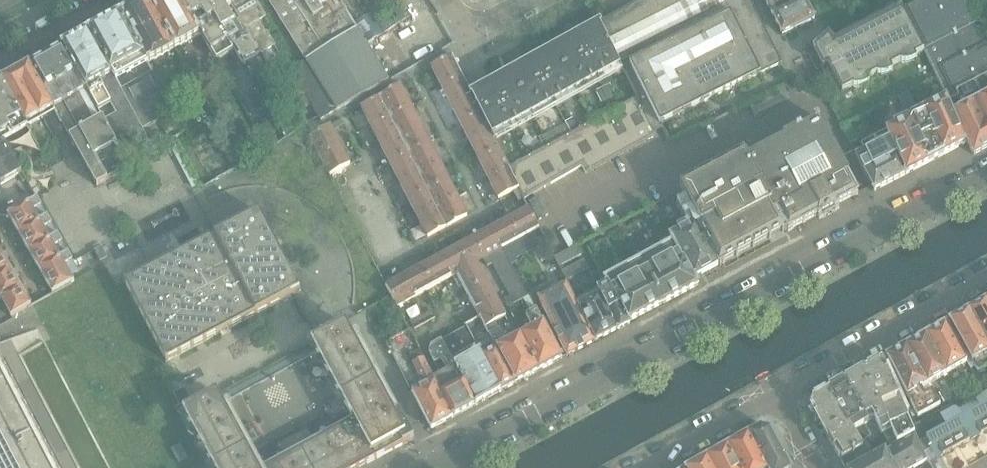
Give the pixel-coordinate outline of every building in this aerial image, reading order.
[(175,49),(148,0),(147,0),(121,14),(148,64),(175,50),(175,49)] [(182,0),(148,0),(175,49),(201,35),(182,0)] [(205,0),(182,0),(201,35),(210,50),(209,51),(215,61),(233,50),(205,0)] [(233,50),(242,64),(261,53),(231,0),(205,0),(233,50)] [(261,53),(274,45),(258,21),(265,16),(255,0),(231,0),(261,53)] [(304,60),(289,70),(298,86),(319,118),(320,120),(389,80),(367,44),(354,23),(339,0),(299,0),(292,4),(289,0),(267,0),(304,60)] [(757,15),(749,0),(642,0),(599,24),(620,66),(635,98),(636,97),(637,99),(655,132),(662,128),(660,125),(781,64),(757,15)] [(782,35),(814,19),(806,2),(793,8),(789,0),(764,0),(782,35)] [(974,25),(961,0),(920,0),(891,15),(889,11),(883,14),(879,14),(871,18),(867,22),(860,26),(855,26),(847,31),(843,35),(830,41),(828,38),(830,37),(829,36),(823,41),(820,43),(817,45),(809,53),(808,54),(816,70),(827,64),(842,92),(853,86),(857,87),(861,86),(864,85),(868,83),(868,84),(869,83),(867,79),(877,73),(877,74),(881,74),(885,74),(888,73),(891,71),(892,71),(893,71),(890,66),(901,61),(901,62),(905,62),(909,62),(912,60),(915,59),(916,58),(915,55),(923,51),(974,25)] [(167,98),(148,64),(121,14),(89,32),(146,136),(156,130),(153,125),(175,113),(167,98)] [(371,14),(354,23),(367,44),(384,34),(371,14)] [(620,66),(599,24),(555,48),(578,89),(620,66)] [(146,136),(89,32),(62,46),(120,151),(146,136)] [(120,151),(62,46),(26,66),(52,107),(51,107),(51,109),(53,108),(60,122),(61,122),(97,186),(129,168),(126,161),(124,157),(120,151)] [(578,89),(555,48),(511,72),(534,114),(578,89)] [(461,74),(451,55),(434,65),(431,67),(440,85),(461,74)] [(52,107),(26,66),(2,80),(26,124),(40,115),(51,109),(51,107),(52,107)] [(534,114),(511,72),(471,94),(480,111),(490,131),(493,136),(534,114)] [(470,92),(461,74),(440,85),(449,103),(470,92)] [(2,80),(0,81),(0,135),(3,139),(27,125),(26,124),(2,80)] [(410,105),(400,85),(380,96),(390,116),(410,105)] [(615,96),(609,85),(602,88),(608,100),(615,96)] [(966,143),(951,111),(946,98),(945,99),(945,98),(944,99),(919,112),(909,95),(914,92),(911,87),(897,94),(910,116),(912,121),(886,132),(905,174),(966,143)] [(608,100),(602,88),(595,92),(601,103),(608,100)] [(480,111),(471,94),(470,92),(449,103),(459,122),(480,111)] [(954,111),(953,110),(951,111),(966,143),(973,155),(986,148),(986,94),(954,111)] [(390,116),(380,96),(361,107),(370,126),(390,116)] [(525,158),(509,167),(519,188),(525,198),(525,199),(550,184),(582,166),(586,174),(587,175),(657,136),(655,132),(637,99),(636,97),(635,98),(613,110),(592,122),(578,129),(570,134),(547,146),(525,158)] [(429,143),(422,129),(410,105),(390,116),(400,134),(410,153),(429,143)] [(490,131),(480,111),(459,122),(469,141),(490,131)] [(400,134),(390,116),(370,126),(380,145),(400,134)] [(572,118),(564,123),(565,124),(570,134),(578,129),(572,118)] [(857,194),(856,191),(855,191),(847,175),(848,174),(843,165),(820,121),(819,121),(817,118),(812,121),(814,123),(801,130),(800,127),(795,130),(795,131),(782,138),(783,140),(747,159),(743,153),(680,187),(697,221),(671,235),(674,241),(694,278),(719,264),(720,266),(787,230),(788,231),(817,215),(819,219),(839,208),(837,204),(854,195),(854,196),(857,194)] [(854,131),(848,122),(841,126),(846,135),(854,131)] [(266,123),(256,128),(265,143),(274,138),(266,123)] [(543,136),(542,137),(547,146),(570,134),(565,124),(543,136)] [(339,143),(330,125),(309,137),(318,154),(339,143)] [(478,160),(499,149),(493,136),(490,131),(469,141),(478,160)] [(859,140),(854,131),(846,135),(851,144),(859,140)] [(905,174),(886,132),(886,131),(860,144),(864,150),(854,155),(871,187),(873,191),(905,174)] [(410,153),(400,134),(380,145),(389,163),(410,153)] [(3,139),(0,135),(0,184),(1,185),(21,174),(22,173),(6,145),(3,139)] [(349,164),(340,146),(339,143),(318,154),(328,175),(349,164)] [(438,160),(429,143),(410,153),(419,170),(438,160)] [(509,167),(499,149),(478,160),(487,178),(509,167)] [(419,170),(410,153),(389,163),(398,180),(419,170)] [(448,178),(438,160),(419,170),(428,188),(448,178)] [(498,199),(513,191),(519,188),(509,167),(487,178),(498,199)] [(428,188),(419,170),(398,180),(407,198),(428,188)] [(458,198),(448,178),(428,188),(439,208),(458,198)] [(439,208),(428,188),(407,198),(418,219),(439,208)] [(519,188),(513,191),(519,202),(523,200),(525,198),(519,188)] [(548,216),(538,197),(529,202),(539,220),(548,216)] [(47,217),(42,208),(37,198),(36,199),(25,205),(7,214),(7,215),(18,233),(40,221),(47,217)] [(467,216),(458,198),(439,208),(448,226),(467,216)] [(448,226),(439,208),(418,219),(427,237),(448,226)] [(529,233),(538,228),(529,208),(528,209),(524,211),(509,219),(527,251),(536,246),(529,233)] [(300,291),(258,212),(221,231),(124,282),(166,361),(300,291)] [(52,226),(47,217),(40,221),(18,233),(28,252),(50,239),(57,235),(52,226)] [(527,251),(509,219),(491,229),(508,261),(527,251)] [(527,297),(508,261),(491,229),(471,239),(465,243),(476,263),(481,260),(483,259),(487,267),(492,264),(510,297),(505,300),(508,306),(508,308),(522,300),(527,297)] [(67,253),(63,244),(57,235),(50,239),(28,252),(39,270),(60,257),(67,253)] [(698,285),(694,278),(674,241),(657,250),(680,294),(698,285)] [(476,263),(465,243),(445,253),(457,274),(458,276),(478,265),(476,263)] [(576,245),(569,249),(574,260),(581,255),(576,245)] [(569,249),(561,254),(566,264),(574,260),(569,249)] [(680,294),(657,250),(639,260),(662,303),(680,294)] [(70,276),(77,271),(72,262),(67,253),(60,257),(39,270),(52,293),(73,282),(70,276)] [(457,274),(445,253),(424,265),(434,285),(450,276),(451,278),(456,275),(457,274)] [(10,269),(8,266),(2,254),(0,254),(0,274),(10,269)] [(559,268),(566,264),(561,254),(553,258),(559,268)] [(583,259),(576,264),(581,274),(588,271),(589,270),(583,259)] [(662,303),(639,260),(622,269),(646,312),(662,303)] [(576,264),(568,268),(574,279),(581,274),(576,264)] [(434,285),(424,265),(404,276),(415,295),(434,285)] [(488,284),(478,265),(458,276),(468,294),(488,284)] [(566,283),(574,279),(568,268),(560,272),(566,283)] [(10,269),(0,274),(0,299),(1,298),(1,299),(21,288),(10,269)] [(646,312),(622,269),(603,279),(606,284),(629,321),(646,312)] [(415,295),(404,276),(385,286),(396,308),(416,297),(415,295)] [(595,341),(577,305),(573,297),(573,296),(566,283),(556,288),(553,284),(548,287),(550,291),(539,297),(539,296),(536,298),(539,302),(538,303),(546,317),(559,343),(558,343),(564,353),(565,357),(595,341)] [(497,301),(491,289),(488,284),(468,294),(476,309),(474,310),(475,312),(497,301)] [(629,322),(629,321),(606,284),(596,290),(598,294),(617,329),(629,322)] [(31,305),(21,288),(1,299),(10,316),(28,306),(31,305)] [(617,329),(598,294),(577,305),(595,341),(617,329)] [(552,341),(543,323),(528,296),(527,297),(522,300),(529,312),(525,314),(532,329),(522,334),(520,336),(517,337),(536,372),(538,371),(562,359),(552,341)] [(505,316),(497,301),(475,312),(478,317),(484,328),(485,328),(505,316)] [(967,312),(986,349),(986,307),(984,302),(967,312)] [(435,318),(431,311),(430,310),(421,316),(425,323),(435,318)] [(948,322),(976,372),(986,367),(986,349),(967,312),(948,322)] [(425,323),(421,316),(409,322),(413,330),(425,323)] [(515,384),(488,334),(485,328),(484,328),(478,317),(465,325),(466,327),(500,392),(515,384)] [(357,334),(353,328),(348,330),(345,324),(311,343),(312,343),(217,394),(183,412),(214,467),(359,467),(414,438),(407,428),(357,334)] [(966,363),(945,324),(927,334),(949,372),(966,363)] [(500,392),(466,327),(441,340),(474,406),(500,392)] [(536,372),(517,337),(506,343),(499,329),(488,334),(515,384),(536,372)] [(434,382),(423,360),(408,331),(386,343),(411,392),(412,392),(425,418),(431,429),(453,418),(434,382)] [(949,372),(927,334),(906,346),(928,385),(949,372)] [(474,406),(441,340),(440,339),(430,345),(428,351),(434,362),(433,362),(441,378),(434,382),(453,418),(474,406)] [(43,341),(1,363),(0,360),(0,467),(109,467),(43,341)] [(928,385),(906,346),(887,356),(888,357),(887,358),(906,397),(907,397),(911,405),(917,417),(939,406),(931,392),(925,396),(921,389),(928,385)] [(913,431),(898,397),(881,360),(844,381),(865,417),(872,414),(884,436),(892,433),(898,444),(914,435),(913,431)] [(868,423),(865,417),(844,381),(827,390),(851,433),(854,432),(868,423)] [(827,390),(812,399),(812,400),(811,405),(810,405),(844,467),(854,467),(879,454),(874,444),(863,450),(854,432),(851,433),(827,390)] [(966,417),(977,436),(986,431),(986,406),(966,417)] [(977,436),(966,417),(956,422),(951,409),(914,428),(920,442),(925,439),(925,440),(918,444),(923,454),(932,449),(936,458),(939,457),(977,436)] [(769,429),(761,427),(748,434),(764,465),(766,467),(790,467),(769,429)] [(764,465),(748,434),(727,446),(739,467),(766,467),(764,465)] [(923,454),(918,444),(914,435),(898,444),(879,454),(854,467),(912,467),(926,460),(923,454)] [(727,446),(706,458),(711,467),(739,467),(727,446)] [(706,458),(688,467),(711,467),(706,458)]
